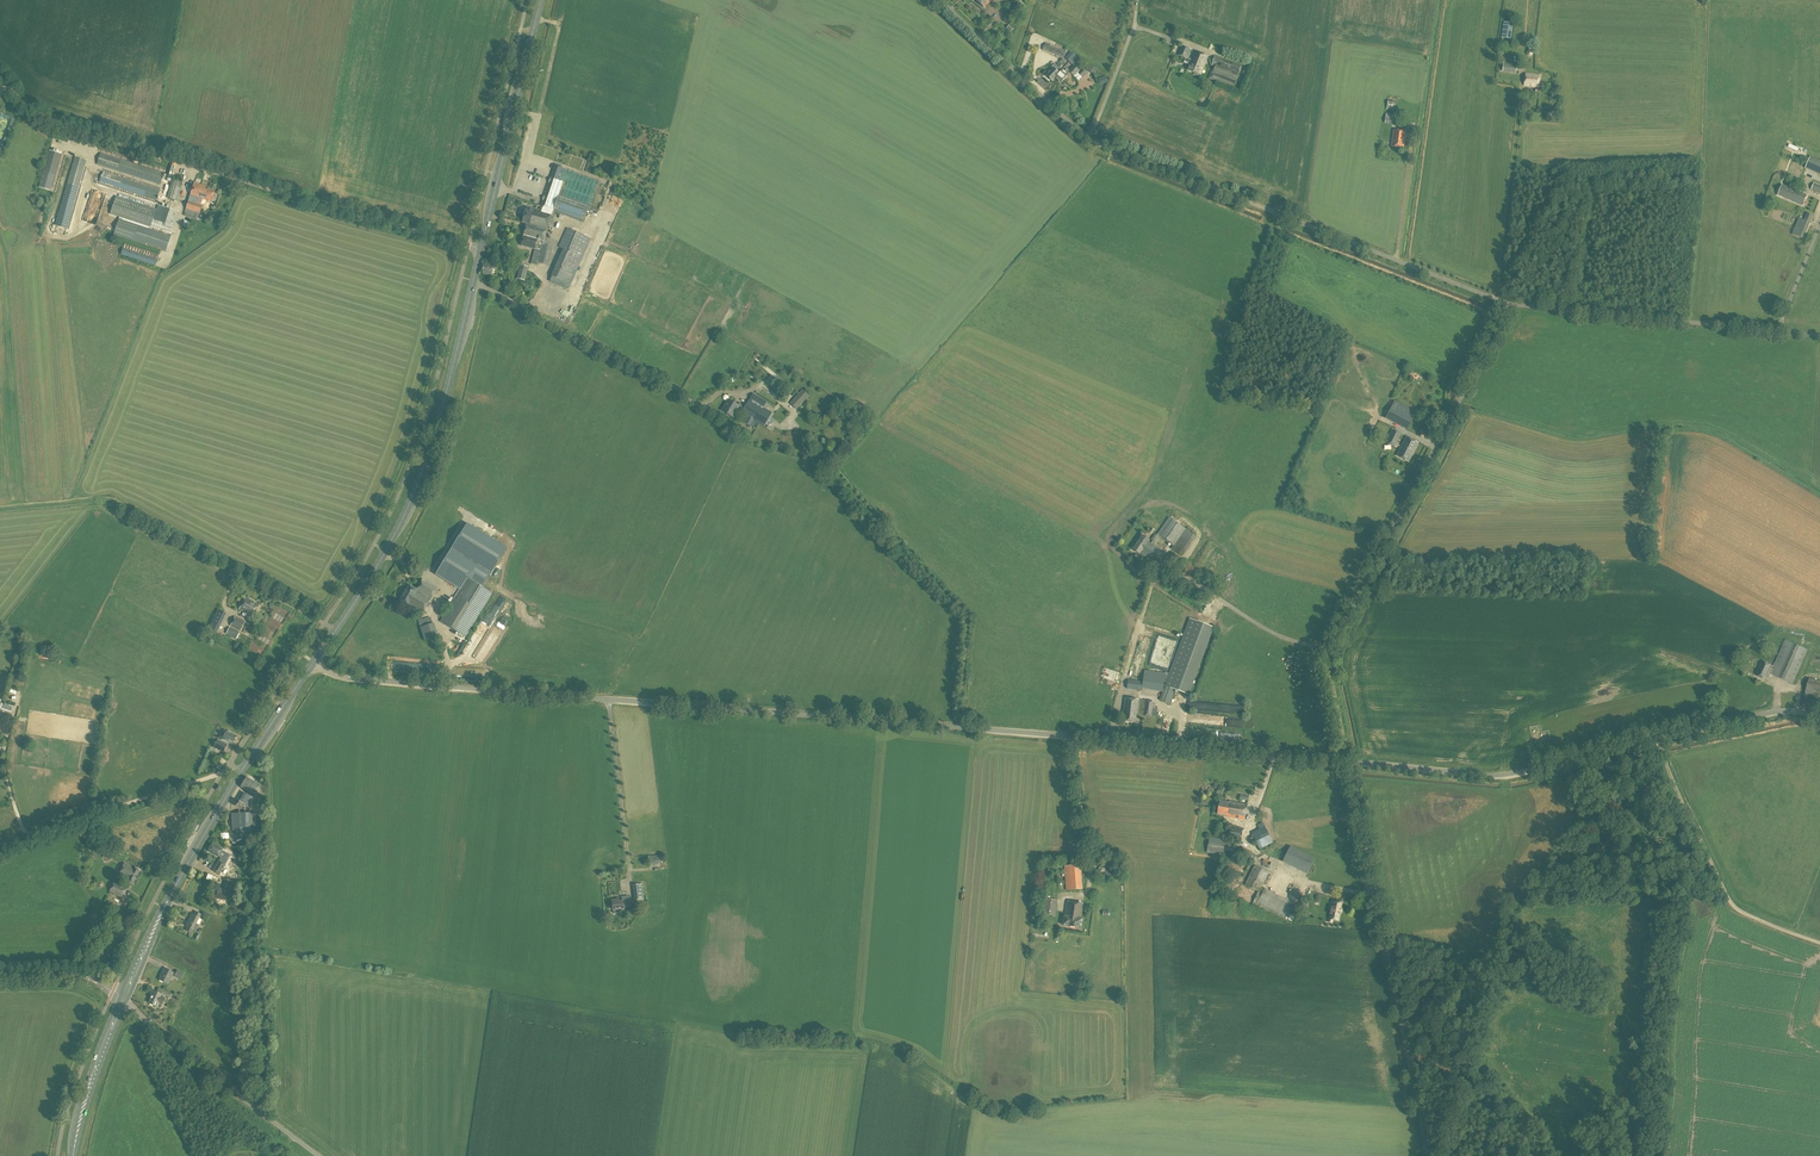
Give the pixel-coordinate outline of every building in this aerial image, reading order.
[(991,0),(975,0),(984,8),(991,0)] [(1012,21),(1023,9),(1016,3),(1005,14),(1012,21)] [(1512,39),(1514,24),(1503,23),(1501,37),(1512,39)] [(1063,59),(1066,53),(1046,43),(1043,49),(1063,59)] [(1191,60),(1187,59),(1191,50),(1181,46),(1177,55),(1185,59),(1184,61),(1188,63),(1187,65),(1189,65),(1187,70),(1200,75),(1207,57),(1194,52),(1191,60)] [(1059,74),(1055,78),(1060,83),(1067,76),(1068,77),(1071,74),(1074,77),(1081,69),(1075,64),(1079,60),(1075,56),(1070,62),(1073,66),(1069,71),(1067,69),(1064,72),(1062,70),(1060,71),(1061,72),(1058,74),(1059,74)] [(1213,72),(1211,71),(1209,78),(1233,88),(1241,66),(1215,57),(1211,66),(1215,67),(1213,72)] [(1060,71),(1062,70),(1059,68),(1062,65),(1063,66),(1065,64),(1061,60),(1056,66),(1054,64),(1051,67),(1053,69),(1046,76),(1052,82),(1055,78),(1059,74),(1058,74),(1061,72),(1060,71)] [(1516,73),(1517,64),(1503,62),(1502,72),(1516,73)] [(1097,68),(1090,64),(1087,70),(1093,74),(1097,68)] [(1084,78),(1088,74),(1082,68),(1078,73),(1084,78)] [(1538,87),(1539,76),(1525,74),(1524,86),(1538,87)] [(1100,84),(1108,82),(1106,76),(1098,79),(1100,84)] [(1392,125),(1393,114),(1386,113),(1384,123),(1392,125)] [(1403,149),(1405,132),(1393,130),(1391,147),(1403,149)] [(39,187),(50,191),(61,154),(49,151),(39,187)] [(160,184),(164,173),(101,153),(97,165),(160,184)] [(71,214),(86,161),(74,157),(59,211),(71,214)] [(1810,157),(1805,168),(1819,175),(1819,161),(1810,157)] [(156,201),(160,190),(103,171),(99,182),(156,201)] [(522,236),(542,241),(546,226),(552,228),(555,216),(552,215),(554,210),(584,220),(588,206),(558,196),(559,194),(563,182),(553,178),(544,207),(542,206),(541,212),(525,207),(521,223),(525,224),(522,236)] [(177,201),(183,184),(172,181),(167,198),(177,201)] [(190,194),(202,198),(211,201),(214,191),(206,188),(206,187),(193,183),(190,194)] [(1814,183),(1811,190),(1819,193),(1819,186),(1814,183)] [(1791,200),(1795,191),(1782,185),(1778,195),(1791,200)] [(1795,191),(1791,200),(1803,205),(1807,195),(1795,191)] [(95,195),(96,208),(99,208),(99,207),(104,207),(104,204),(108,204),(107,194),(95,195)] [(200,206),(202,198),(190,194),(183,215),(196,219),(201,206),(200,206)] [(157,210),(116,196),(110,214),(119,217),(114,234),(145,245),(146,244),(165,250),(165,251),(166,252),(171,236),(151,229),(151,228),(171,235),(179,212),(158,205),(157,210)] [(613,201),(621,205),(623,200),(615,196),(613,201)] [(1804,239),(1813,215),(1806,213),(1803,220),(1799,218),(1792,234),(1804,239)] [(572,281),(575,274),(591,239),(566,228),(558,247),(563,249),(551,276),(549,282),(557,285),(560,280),(570,284),(571,281),(572,281)] [(545,242),(542,241),(522,236),(520,245),(534,249),(530,264),(537,266),(538,263),(547,266),(551,248),(544,246),(545,242)] [(121,254),(156,266),(158,259),(123,248),(121,254)] [(494,269),(495,265),(485,263),(484,267),(483,266),(482,270),(483,271),(482,274),(491,276),(493,269),(494,269)] [(525,281),(528,267),(520,265),(517,279),(525,281)] [(1411,372),(1409,377),(1417,380),(1419,375),(1411,372)] [(735,404),(729,415),(733,417),(737,410),(742,412),(741,414),(748,417),(745,423),(753,427),(755,422),(763,427),(772,412),(763,408),(766,403),(773,408),(778,403),(762,389),(757,395),(763,400),(752,394),(744,409),(740,406),(741,405),(736,402),(735,404)] [(796,409),(809,395),(803,390),(790,403),(796,409)] [(729,415),(735,404),(728,400),(722,411),(729,415)] [(1416,413),(1394,401),(1389,410),(1412,422),(1416,413)] [(1401,434),(1393,430),(1387,441),(1395,445),(1401,434)] [(1409,462),(1418,443),(1406,436),(1399,450),(1396,456),(1409,462)] [(1182,556),(1196,536),(1169,518),(1152,543),(1149,541),(1149,540),(1143,536),(1133,549),(1140,554),(1140,553),(1155,563),(1163,551),(1169,543),(1173,546),(1172,549),(1182,556)] [(507,547),(467,523),(435,574),(459,589),(466,577),(482,587),(507,547)] [(496,566),(492,572),(498,576),(502,570),(496,566)] [(1163,569),(1157,578),(1163,582),(1169,573),(1163,569)] [(465,637),(480,611),(491,593),(482,587),(466,577),(459,589),(439,622),(465,637)] [(437,588),(422,579),(418,585),(411,581),(399,602),(406,606),(407,605),(421,614),(437,588)] [(252,618),(259,604),(245,597),(238,610),(246,614),(246,615),(252,618)] [(501,597),(489,610),(492,613),(486,619),(489,623),(508,605),(501,597)] [(217,632),(226,613),(218,609),(208,627),(217,632)] [(240,631),(245,622),(235,616),(230,626),(240,631)] [(432,623),(431,618),(418,621),(424,641),(438,637),(434,623),(432,623)] [(1166,683),(1159,701),(1170,705),(1176,690),(1189,695),(1214,627),(1189,618),(1168,676),(1165,675),(1164,682),(1166,683)] [(487,621),(482,623),(486,633),(491,631),(487,621)] [(236,639),(240,632),(230,627),(226,634),(236,639)] [(1179,642),(1162,636),(1159,643),(1176,650),(1179,642)] [(1142,658),(1141,663),(1147,664),(1153,640),(1145,638),(1140,657),(1142,658)] [(1792,684),(1807,650),(1784,640),(1773,667),(1769,665),(1763,662),(1757,676),(1763,679),(1764,677),(1768,679),(1770,674),(1792,684)] [(1815,690),(1818,681),(1809,679),(1804,694),(1819,699),(1819,692),(1815,690)] [(1812,709),(1814,700),(1804,697),(1802,706),(1812,709)] [(1152,717),(1154,702),(1125,698),(1124,712),(1125,712),(1123,721),(1135,722),(1136,713),(1137,714),(1138,715),(1139,715),(1143,715),(1152,717)] [(225,732),(222,730),(218,737),(222,739),(221,740),(226,743),(227,741),(232,744),(236,736),(225,731),(225,732)] [(224,753),(227,745),(217,740),(214,748),(224,753)] [(254,796),(260,786),(246,777),(240,788),(254,796)] [(248,808),(253,799),(244,794),(236,807),(240,809),(241,808),(245,810),(247,807),(248,808)] [(1219,801),(1217,814),(1227,816),(1227,817),(1231,817),(1236,818),(1244,820),(1246,804),(1239,803),(1230,802),(1229,803),(1219,801)] [(238,830),(238,828),(258,827),(258,813),(232,813),(232,828),(233,828),(233,830),(238,830)] [(1241,841),(1243,828),(1226,826),(1224,839),(1241,841)] [(1273,843),(1265,826),(1251,833),(1253,837),(1250,838),(1252,843),(1256,842),(1260,849),(1273,843)] [(1231,847),(1232,841),(1209,837),(1207,853),(1223,855),(1224,846),(1231,847)] [(219,875),(230,856),(221,851),(222,849),(212,844),(207,851),(217,857),(217,856),(221,858),(219,861),(212,871),(219,875)] [(1307,873),(1316,858),(1291,845),(1283,860),(1307,873)] [(1253,852),(1242,847),(1241,849),(1239,848),(1236,855),(1252,862),(1255,854),(1252,853),(1253,852)] [(109,861),(111,856),(105,852),(102,857),(109,861)] [(649,865),(659,864),(662,863),(661,855),(648,856),(649,865)] [(133,884),(139,870),(124,862),(118,875),(128,879),(127,881),(133,884)] [(1292,922),(1300,907),(1261,888),(1269,872),(1254,865),(1244,886),(1258,892),(1252,905),(1287,922),(1288,920),(1292,922)] [(1118,872),(1099,867),(1098,871),(1104,872),(1105,870),(1106,870),(1104,875),(1116,878),(1118,872)] [(1231,875),(1226,885),(1231,888),(1232,888),(1238,878),(1231,875)] [(1066,890),(1083,889),(1082,879),(1065,881),(1066,890)] [(122,898),(127,887),(115,881),(109,892),(122,898)] [(618,900),(618,899),(611,900),(612,910),(613,910),(613,914),(620,913),(619,910),(624,909),(624,906),(634,905),(633,894),(623,895),(623,900),(618,900)] [(1055,916),(1057,900),(1045,898),(1043,914),(1055,916)] [(1080,918),(1082,903),(1066,901),(1064,912),(1059,912),(1058,915),(1063,916),(1062,925),(1080,928),(1081,919),(1080,918)] [(1338,921),(1340,913),(1339,912),(1341,903),(1332,902),(1329,920),(1338,921)] [(199,918),(201,915),(195,911),(193,915),(191,913),(185,926),(187,927),(185,930),(191,933),(193,930),(195,931),(198,925),(195,923),(198,918),(199,918)] [(168,984),(173,973),(163,967),(159,975),(160,975),(158,979),(168,984)] [(180,980),(184,973),(177,970),(174,977),(180,980)] [(170,992),(158,987),(156,992),(151,990),(149,995),(151,996),(148,1003),(156,1006),(157,1003),(161,1004),(164,998),(160,996),(161,994),(168,997),(170,992)]
